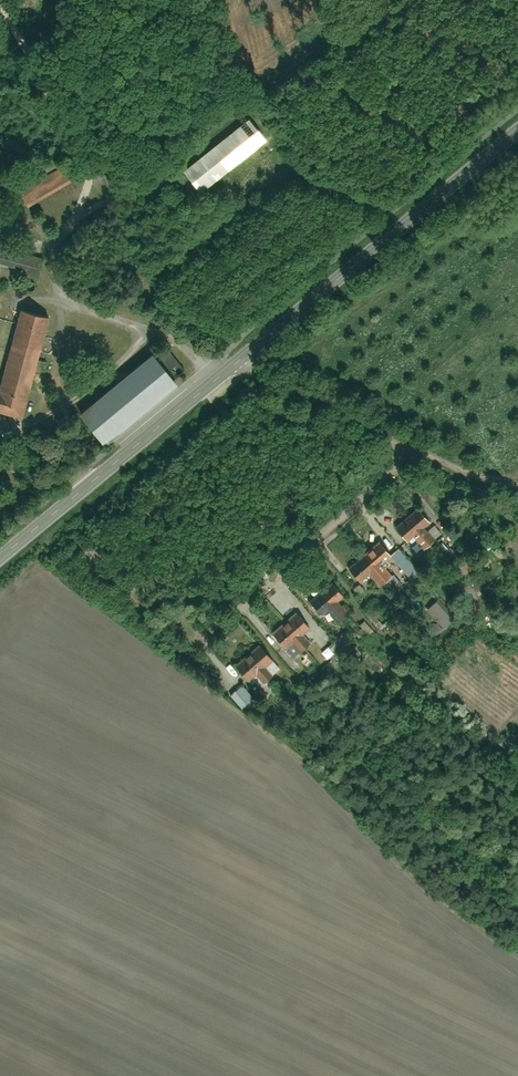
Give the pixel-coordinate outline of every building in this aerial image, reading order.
[(252,120),(185,173),(203,195),(270,142),(252,120)] [(40,276),(46,256),(0,244),(0,265),(40,276)] [(4,387),(0,386),(0,414),(25,420),(52,318),(24,310),(4,387)] [(83,417),(108,447),(180,387),(155,357),(83,417)] [(418,509),(397,528),(410,542),(415,539),(425,550),(437,541),(426,530),(432,525),(418,509)] [(381,543),(349,570),(362,585),(371,579),(381,590),(392,581),(382,568),(393,559),(381,543)] [(335,583),(311,603),(323,617),(328,613),(339,624),(350,615),(341,601),(347,596),(335,583)] [(302,613),(272,640),(291,663),(312,645),(306,636),(313,628),(302,613)] [(261,645),(237,667),(251,684),(258,677),(265,685),(274,677),(267,670),(275,662),(261,645)]
